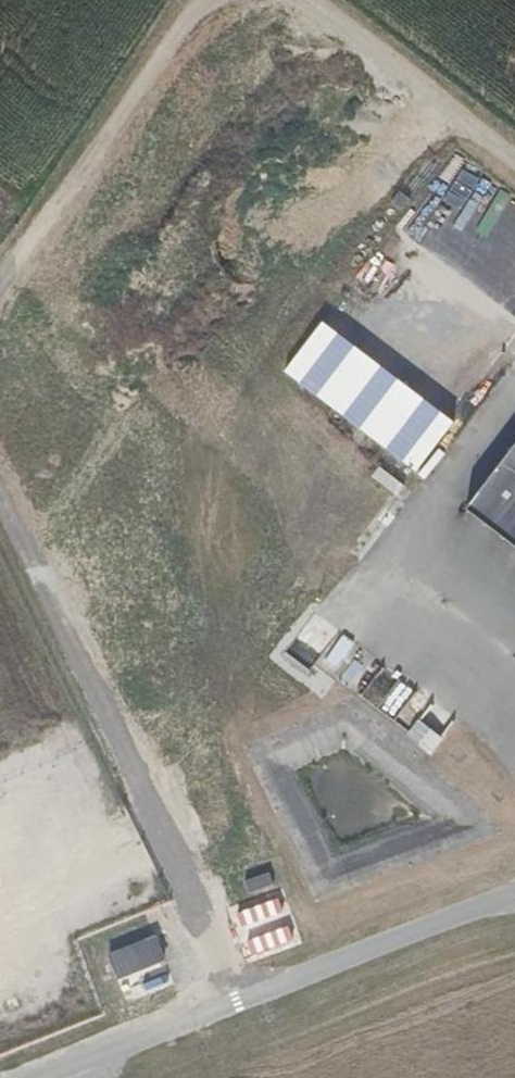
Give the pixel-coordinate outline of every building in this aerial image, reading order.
[(281,371),(414,474),(452,425),(319,322),(281,371)] [(514,545),(514,440),(464,506),(514,545)] [(120,979),(167,958),(156,933),(109,954),(120,979)] [(139,991),(164,985),(162,974),(136,980),(139,991)]
